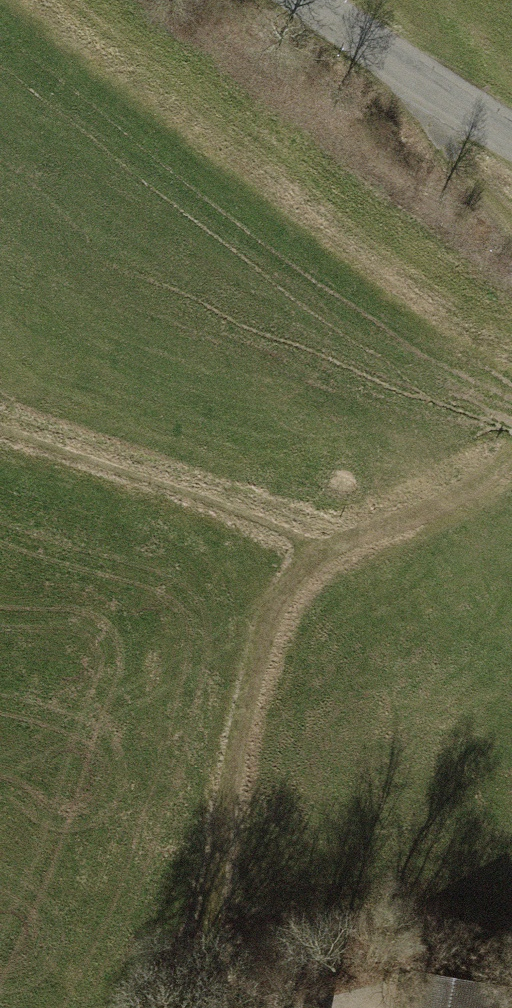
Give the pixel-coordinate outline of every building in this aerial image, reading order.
[(390,996),(388,1007),(462,1007),(390,996)]
